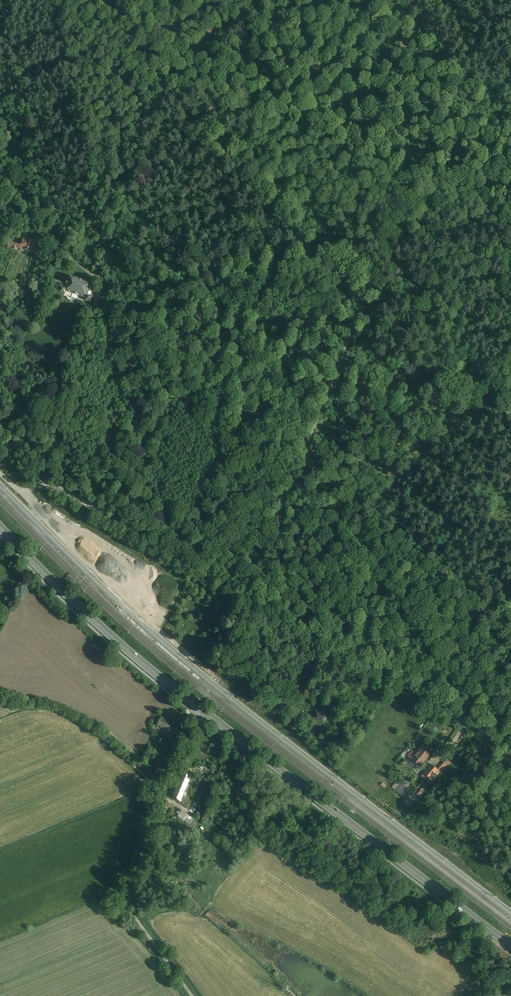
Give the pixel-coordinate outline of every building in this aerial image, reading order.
[(37,243),(24,238),(21,245),(10,241),(8,248),(20,252),(21,249),(33,253),(37,243)] [(87,295),(90,284),(71,277),(69,284),(52,279),(49,290),(90,303),(92,296),(87,295)] [(328,714),(316,709),(311,723),(316,725),(315,728),(322,731),(328,714)] [(181,726),(162,716),(156,726),(176,736),(181,726)] [(338,748),(321,742),(320,747),(333,751),(332,754),(336,756),(338,748)] [(411,749),(406,755),(420,766),(430,755),(420,747),(415,752),(411,749)] [(448,758),(419,793),(428,800),(456,765),(448,758)] [(438,770),(433,765),(426,773),(431,778),(438,770)] [(191,775),(183,772),(173,796),(180,802),(183,796),(191,775)] [(401,782),(400,784),(396,781),(391,787),(404,796),(410,788),(401,782)] [(191,802),(183,796),(180,802),(187,807),(191,802)] [(187,815),(181,811),(178,816),(183,820),(187,815)] [(194,820),(189,816),(185,821),(191,825),(194,820)]
